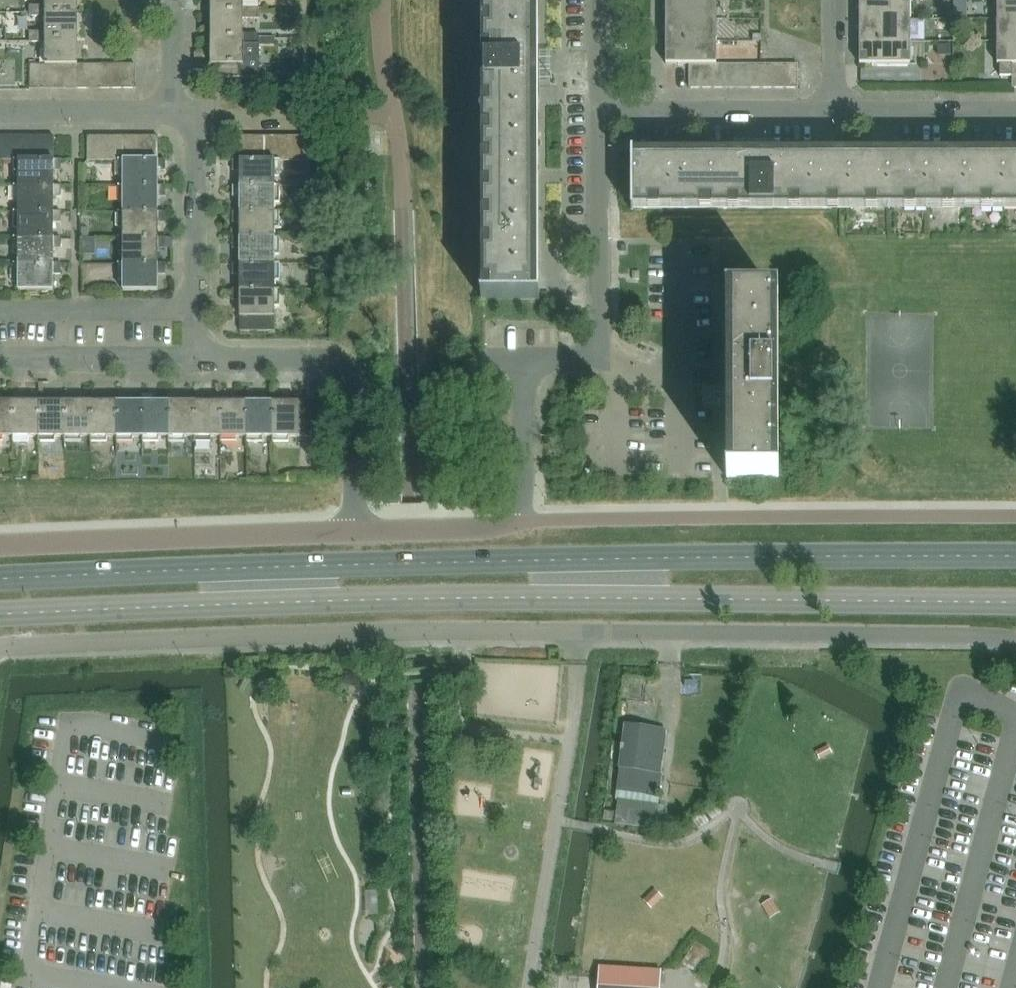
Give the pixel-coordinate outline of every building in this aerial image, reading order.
[(44,6),(44,12),(76,12),(76,0),(44,0),(44,6)] [(210,13),(242,13),(243,19),(258,19),(258,8),(243,8),(243,0),(210,0),(210,13)] [(531,297),(531,172),(537,172),(537,86),(537,68),(537,51),(537,0),(482,0),(483,172),(482,172),(482,297),(480,297),(481,299),(539,299),(539,297),(531,297)] [(666,19),(716,19),(716,0),(666,0),(666,19)] [(859,18),(910,18),(910,0),(859,0),(859,18)] [(996,18),(1015,18),(1015,0),(997,0),(996,18)] [(44,31),(44,38),(76,38),(76,12),(44,12),(44,6),(29,6),(29,16),(44,16),(44,31)] [(953,9),(953,18),(967,18),(967,9),(953,9)] [(242,13),(210,13),(210,39),(242,39),(242,45),(243,45),(243,44),(258,44),(258,34),(243,34),(243,19),(242,13)] [(910,18),(859,18),(859,40),(910,40),(910,18)] [(996,18),(996,40),(1015,40),(1015,18),(996,18)] [(666,41),(716,41),(716,19),(666,19),(666,41)] [(44,42),(44,64),(44,65),(53,65),(65,65),(76,65),(76,64),(76,38),(44,38),(44,31),(29,31),(29,42),(44,42)] [(258,45),(243,45),(242,45),(242,39),(210,39),(210,65),(214,65),(214,78),(258,79),(258,60),(258,45)] [(859,64),(910,64),(910,40),(859,40),(859,64)] [(1012,75),(1012,63),(1015,63),(1015,40),(996,40),(996,63),(1000,63),(1000,75),(1012,75)] [(701,64),(713,64),(716,64),(716,41),(666,41),(666,64),(689,64),(701,64)] [(951,45),(938,45),(938,55),(951,55),(951,45)] [(541,50),(537,51),(537,68),(537,86),(541,86),(550,86),(550,71),(550,50),(541,50)] [(42,85),(42,64),(29,64),(29,89),(42,89),(42,85)] [(42,64),(42,85),(42,89),(53,89),(53,85),(53,65),(44,65),(44,64),(42,64)] [(76,64),(76,65),(76,89),(88,89),(88,64),(76,64)] [(99,89),(99,85),(99,64),(88,64),(88,89),(99,89)] [(99,64),(99,85),(99,89),(111,89),(111,85),(111,64),(99,64)] [(111,64),(111,85),(111,89),(122,89),(122,85),(123,64),(111,64)] [(123,64),(122,85),(122,89),(135,89),(135,64),(123,64)] [(701,87),(701,64),(689,64),(689,87),(701,87)] [(701,64),(701,87),(713,87),(713,64),(701,64)] [(713,64),(713,87),(725,87),(725,64),(716,64),(713,64)] [(725,64),(725,87),(737,87),(737,64),(725,64)] [(737,64),(737,87),(749,87),(749,64),(737,64)] [(749,64),(749,87),(761,87),(761,64),(749,64)] [(761,64),(761,87),(773,87),(773,64),(761,64)] [(773,64),(773,87),(785,87),(785,64),(773,64)] [(797,64),(785,64),(785,87),(797,87),(797,64)] [(53,65),(53,85),(53,89),(65,89),(65,65),(53,65)] [(65,65),(65,89),(76,89),(76,65),(65,65)] [(6,135),(6,161),(13,161),(13,160),(18,160),(18,135),(6,135)] [(18,135),(18,160),(30,160),(29,135),(18,135)] [(29,135),(30,160),(41,160),(41,135),(29,135)] [(41,135),(41,160),(53,160),(53,135),(41,135)] [(87,135),(86,159),(98,159),(98,135),(87,135)] [(98,135),(98,159),(110,159),(110,135),(98,135)] [(110,135),(110,159),(117,159),(121,159),(121,135),(110,135)] [(121,159),(133,159),(133,135),(121,135),(121,159)] [(133,159),(145,159),(145,135),(133,135),(133,159)] [(145,159),(157,159),(157,135),(145,135),(145,159)] [(239,160),(250,160),(250,136),(239,136),(239,160)] [(250,160),(262,160),(262,136),(250,136),(250,160)] [(262,136),(262,160),(274,160),(274,136),(262,136)] [(274,136),(274,160),(279,160),(286,160),(286,136),(274,136)] [(286,136),(286,160),(298,160),(298,136),(286,136)] [(298,136),(298,160),(310,160),(310,136),(298,136)] [(310,136),(310,160),(316,160),(322,160),(322,136),(310,136)] [(631,152),(631,209),(632,209),(848,209),(848,208),(1015,208),(1015,158),(849,158),(849,154),(633,153),(633,152),(631,152)] [(165,171),(165,166),(165,159),(157,159),(145,159),(133,159),(121,159),(117,159),(117,176),(122,176),(122,186),(157,185),(157,171),(165,171)] [(30,160),(18,160),(13,160),(13,161),(13,177),(18,176),(18,186),(53,186),(53,171),(61,171),(61,160),(53,160),(41,160),(30,160)] [(239,171),(239,186),(274,186),(274,176),(279,176),(279,160),(274,160),(262,160),(250,160),(239,160),(232,160),(232,171),(239,171)] [(316,160),(316,170),(326,170),(326,160),(322,160),(316,160)] [(157,185),(122,186),(117,186),(117,201),(122,201),(122,211),(157,211),(157,197),(165,197),(165,186),(157,185)] [(60,186),(53,186),(18,186),(13,186),(13,202),(18,202),(18,212),(53,212),(53,197),(60,197),(60,186)] [(274,186),(239,186),(232,186),(232,197),(239,197),(239,212),(274,212),(274,203),(279,203),(279,186),(274,186)] [(157,211),(122,211),(117,211),(117,228),(122,228),(122,237),(157,237),(157,223),(165,223),(165,211),(157,211)] [(53,212),(18,212),(13,212),(13,228),(18,228),(18,238),(53,238),(53,223),(60,223),(60,212),(53,212)] [(274,212),(239,212),(232,212),(232,223),(239,223),(239,238),(274,238),(274,229),(279,229),(279,212),(274,212)] [(157,237),(122,237),(117,237),(117,253),(122,253),(122,264),(157,264),(157,249),(165,249),(165,237),(157,237)] [(53,238),(18,238),(13,238),(13,254),(18,254),(18,264),(53,264),(53,248),(60,248),(60,238),(53,238)] [(274,238),(239,238),(232,238),(232,248),(239,248),(239,264),(274,264),(274,254),(279,254),(279,238),(274,238)] [(329,242),(317,242),(317,257),(329,257),(329,242)] [(53,264),(18,264),(13,264),(13,281),(18,281),(18,290),(52,290),(52,274),(60,274),(60,264),(53,264)] [(157,264),(122,264),(117,264),(117,280),(122,280),(122,290),(157,290),(157,275),(164,275),(164,264),(157,264)] [(274,264),(239,264),(232,264),(232,275),(239,275),(239,290),(274,290),(274,280),(279,280),(279,264),(274,264)] [(274,290),(239,290),(231,290),(231,301),(239,301),(239,332),(274,332),(274,307),(279,307),(279,290),(274,290)] [(727,480),(779,480),(779,478),(778,478),(776,299),(726,299),(727,387),(726,387),(726,397),(726,407),(727,407),(728,479),(727,479),(727,480)] [(726,397),(726,387),(719,387),(702,387),(702,397),(702,407),(719,407),(726,407),(726,397)] [(11,402),(11,436),(11,442),(27,442),(27,436),(37,437),(37,402),(22,402),(22,395),(11,394),(11,402)] [(63,436),(63,402),(48,402),(48,395),(37,395),(37,402),(37,437),(37,442),(53,442),(53,436),(63,436)] [(80,437),(89,436),(89,402),(74,402),(74,395),(63,395),(63,402),(63,436),(63,442),(80,442),(80,437)] [(106,436),(115,436),(115,402),(100,402),(100,395),(89,395),(89,402),(89,436),(89,442),(106,442),(106,436)] [(133,437),(141,437),(141,402),(126,402),(126,395),(116,395),(115,402),(115,436),(115,442),(133,442),(133,437)] [(167,437),(167,402),(153,402),(153,395),(141,395),(141,402),(141,437),(141,442),(158,442),(158,437),(167,437)] [(184,437),(193,437),(193,402),(178,402),(178,395),(167,395),(167,402),(167,437),(167,442),(184,442),(184,437)] [(219,437),(219,402),(204,402),(204,395),(193,395),(193,402),(193,437),(193,442),(210,442),(210,437),(219,437)] [(245,437),(245,402),(230,402),(230,395),(219,395),(219,402),(219,437),(219,442),(236,442),(236,437),(245,437)] [(245,402),(245,437),(245,442),(262,442),(262,437),(270,437),(270,402),(256,402),(256,395),(245,395),(245,402)] [(298,436),(318,436),(318,404),(298,404),(298,402),(282,402),(282,396),(270,396),(270,402),(270,437),(270,442),(288,442),(288,437),(298,437),(298,436)] [(11,436),(11,402),(0,402),(0,442),(2,442),(2,436),(11,436)] [(622,750),(619,769),(660,775),(666,731),(625,726),(622,746),(621,745),(620,750),(622,750)] [(619,769),(615,800),(618,800),(658,806),(662,775),(660,775),(619,769)] [(618,800),(614,825),(656,831),(659,806),(658,806),(618,800)] [(693,821),(700,831),(724,814),(717,804),(693,821)] [(651,909),(663,897),(654,889),(642,901),(651,909)] [(376,913),(376,891),(364,891),(364,913),(376,913)] [(769,919),(780,913),(771,899),(761,905),(769,919)] [(597,987),(659,987),(661,970),(599,965),(597,987)]
